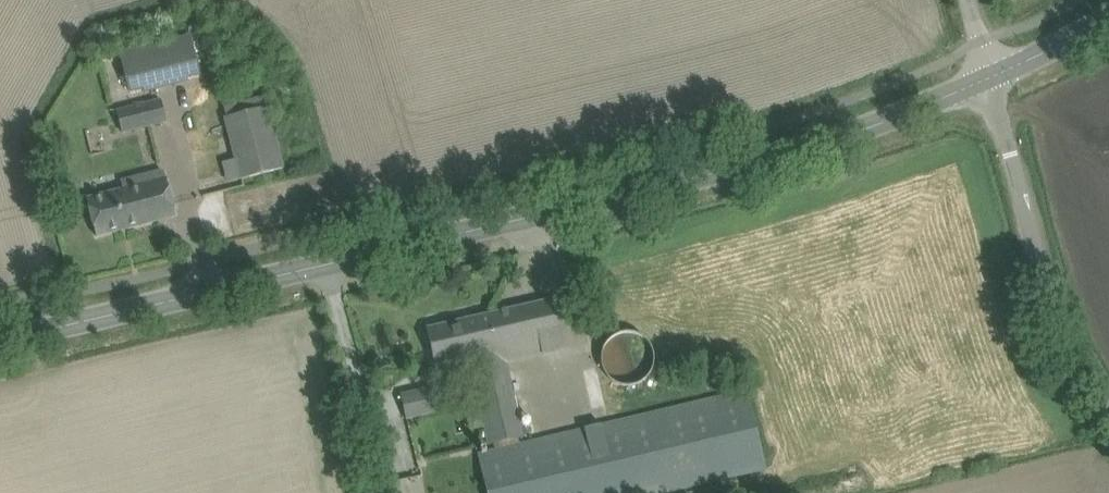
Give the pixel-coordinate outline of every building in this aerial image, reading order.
[(121,54),(130,90),(200,72),(191,36),(121,54)] [(225,106),(228,119),(242,179),(284,168),(271,109),(265,111),(262,97),(225,106)] [(139,105),(144,126),(152,124),(147,103),(139,105)] [(88,198),(97,236),(177,215),(167,177),(165,178),(163,169),(143,174),(146,183),(88,198)] [(222,191),(205,192),(207,225),(224,224),(222,191)] [(428,327),(433,348),(436,363),(463,356),(466,370),(473,369),(490,443),(494,442),(496,449),(479,453),(488,492),(661,492),(734,476),(765,469),(747,390),(715,398),(521,443),(519,437),(524,435),(506,361),(565,347),(559,319),(554,298),(428,327)] [(602,357),(602,359),(602,361),(602,363),(603,365),(603,368),(604,370),(605,372),(606,374),(608,375),(609,377),(611,379),(613,380),(615,381),(617,382),(619,383),(621,384),(625,385),(628,385),(632,384),(634,384),(639,382),(641,381),(643,380),(644,378),(646,377),(647,375),(649,373),(650,371),(651,369),(652,367),(652,365),(653,363),(653,361),(653,358),(653,356),(653,354),(652,352),(652,350),(650,346),(648,344),(645,340),(644,339),(642,337),(640,336),(638,335),(634,334),(629,333),(627,333),(625,333),(623,333),(618,335),(616,335),(613,338),(611,339),(609,341),(608,342),(606,344),(605,346),(604,348),(603,350),(602,352),(602,354),(602,357)] [(404,396),(409,417),(440,410),(436,389),(404,396)]
